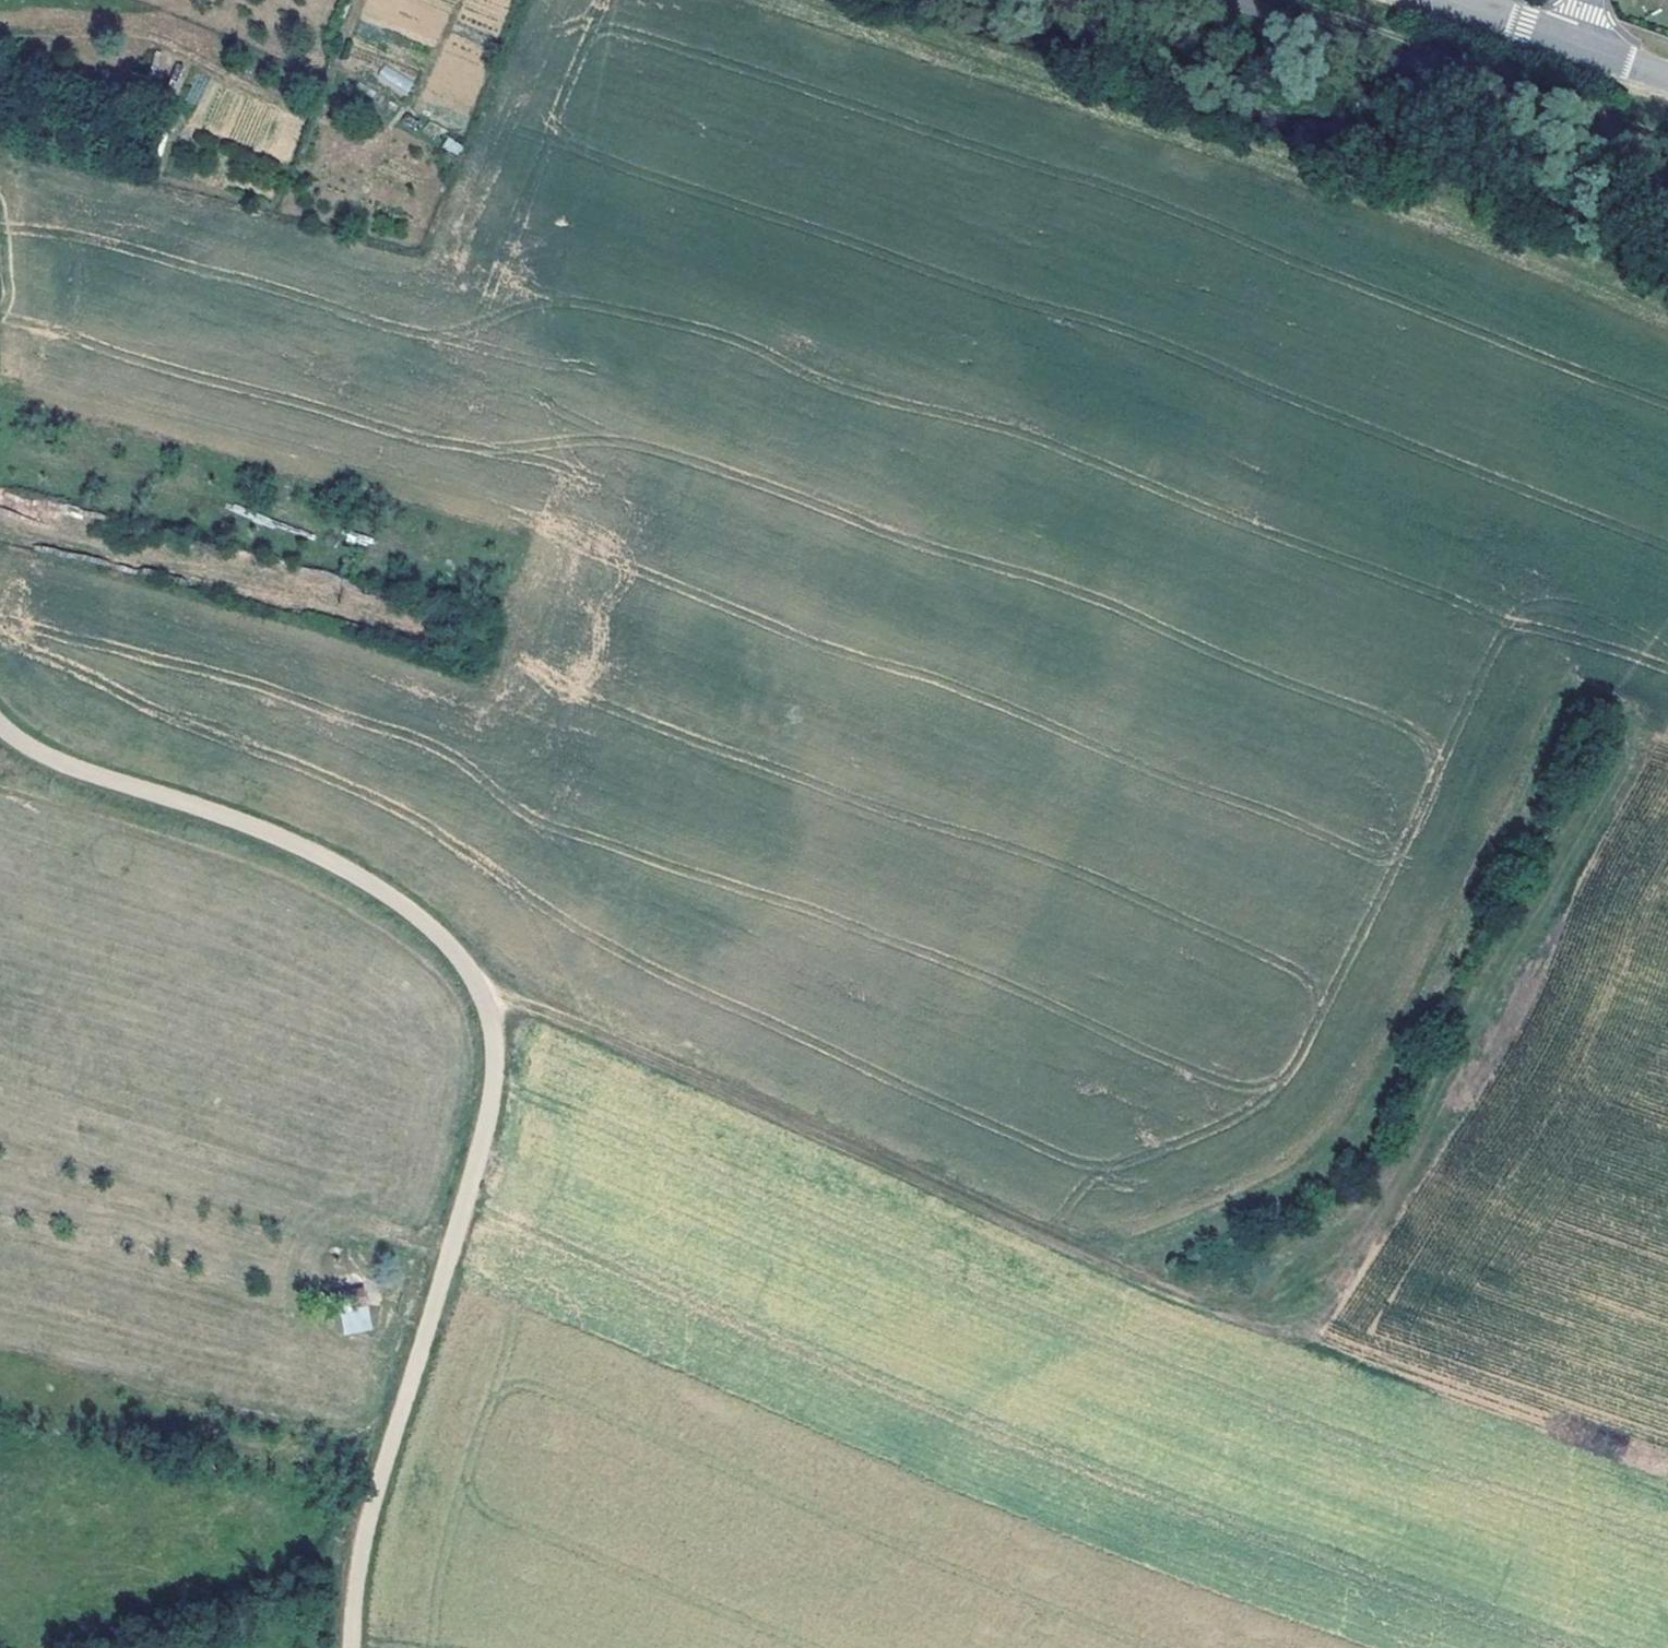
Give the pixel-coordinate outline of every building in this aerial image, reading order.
[(366,1313),(341,1317),(344,1333),(369,1328),(366,1313)]
